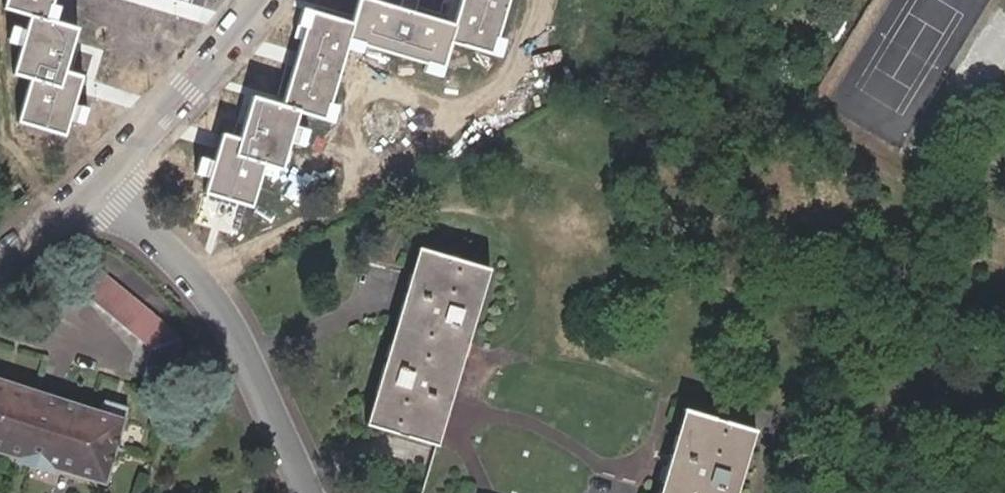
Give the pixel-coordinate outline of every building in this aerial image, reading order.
[(52,0),(4,0),(2,8),(28,16),(24,31),(19,47),(11,75),(29,80),(17,122),(61,136),(66,120),(71,103),(80,77),(62,72),(76,31),(45,22),(52,0)] [(386,53),(399,10),(379,4),(368,0),(358,0),(350,25),(345,41),(370,49),(386,53)] [(452,26),(415,15),(420,1),(416,0),(402,0),(399,10),(386,53),(440,70),(447,42),(490,54),(506,0),(460,0),(452,26)] [(322,119),(345,41),(350,25),(309,12),(281,107),(250,98),(237,141),(220,135),(211,164),(207,179),(203,194),(249,207),(261,164),(279,170),(287,142),(292,127),(296,111),(322,119)] [(12,46),(19,47),(24,31),(18,29),(12,46)] [(79,106),(71,103),(66,120),(73,122),(79,106)] [(299,129),(292,127),(287,142),(295,144),(299,129)] [(201,177),(207,179),(211,164),(205,162),(201,177)] [(435,445),(488,270),(418,249),(366,424),(435,445)] [(141,379),(169,388),(182,344),(172,330),(96,268),(98,265),(93,261),(72,286),(147,349),(141,379)] [(0,296),(0,305),(3,309),(17,297),(10,288),(0,296)] [(0,379),(0,453),(12,457),(12,460),(53,473),(54,470),(101,484),(124,409),(102,401),(99,411),(0,379)] [(754,432),(683,410),(659,492),(736,492),(754,432)]
